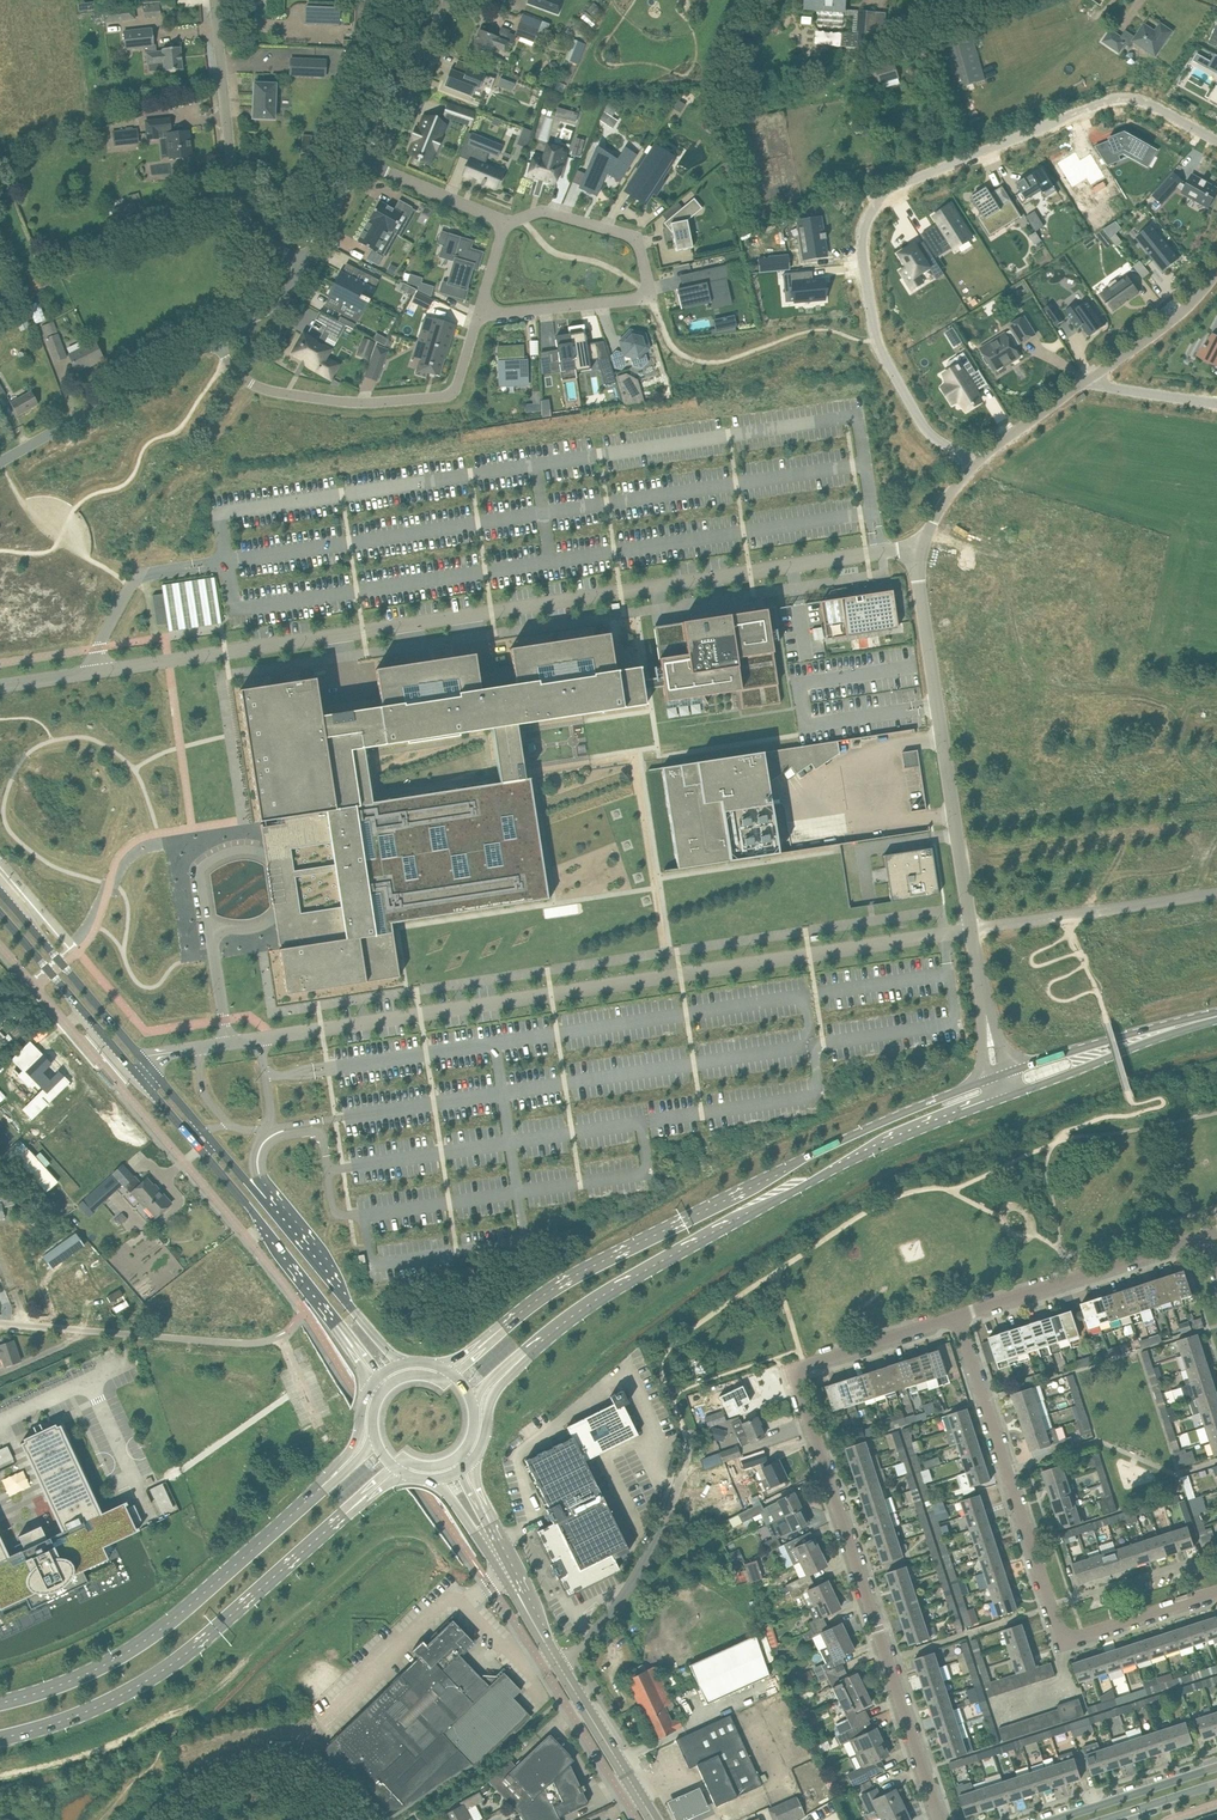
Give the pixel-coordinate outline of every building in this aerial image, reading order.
[(174,7),(174,0),(161,0),(162,8),(174,7)] [(527,3),(558,14),(564,0),(528,0),(527,3)] [(849,15),(849,11),(848,11),(849,0),(806,0),(805,10),(818,11),(817,24),(848,26),(849,15)] [(98,2),(78,4),(79,11),(98,9),(98,2)] [(159,3),(143,4),(144,17),(160,15),(159,3)] [(111,10),(102,11),(102,12),(103,21),(104,22),(135,19),(133,7),(111,10)] [(306,7),(305,24),(340,25),(349,25),(352,24),(352,12),(350,10),(341,10),(341,8),(306,7)] [(849,11),(849,15),(854,16),(854,20),(859,21),(857,48),(876,50),(877,38),(885,38),(886,13),(859,11),(849,11)] [(533,46),(542,21),(522,14),(515,35),(521,37),(519,41),(533,46)] [(1125,30),(1121,37),(1127,41),(1125,45),(1132,49),(1136,43),(1156,56),(1165,41),(1172,31),(1160,23),(1157,28),(1155,31),(1144,24),(1137,34),(1135,37),(1125,30)] [(1209,43),(1216,46),(1216,23),(1209,43)] [(125,31),(123,31),(125,49),(144,47),(145,47),(154,46),(154,44),(153,29),(135,31),(135,30),(125,31)] [(816,44),(841,44),(842,31),(816,30),(816,44)] [(1110,30),(1102,42),(1119,53),(1125,45),(1127,41),(1121,37),(1110,30)] [(479,31),(472,50),(488,56),(493,45),(502,49),(505,42),(494,37),(494,36),(479,31)] [(505,42),(510,43),(514,35),(509,33),(505,42)] [(954,89),(986,80),(972,34),(941,44),(954,89)] [(586,44),(574,40),(566,59),(577,64),(586,44)] [(154,46),(145,47),(145,52),(146,54),(147,64),(149,64),(149,71),(165,69),(165,71),(181,69),(183,69),(183,68),(182,68),(181,60),(182,60),(181,56),(180,48),(180,47),(179,47),(162,49),(162,50),(156,51),(154,51),(154,46)] [(1207,67),(1216,72),(1216,55),(1215,53),(1207,67)] [(880,84),(881,84),(883,88),(900,83),(893,58),(874,63),(880,84)] [(326,60),(291,59),(290,75),(325,76),(326,60)] [(495,78),(469,68),(466,75),(452,69),(451,69),(445,84),(444,84),(481,98),(485,87),(491,89),(495,78)] [(500,78),(497,87),(511,92),(515,84),(500,78)] [(275,84),(269,84),(269,81),(261,81),(261,84),(255,83),(254,106),(253,118),(261,118),(261,119),(266,120),(266,118),(274,119),(274,108),(277,108),(277,95),(275,95),(275,84)] [(677,111),(679,108),(682,110),(685,105),(677,100),(673,108),(677,111)] [(604,111),(598,120),(613,129),(618,121),(612,117),(617,106),(608,102),(604,111)] [(459,108),(455,120),(470,124),(474,113),(459,108)] [(567,119),(575,122),(578,113),(570,111),(567,119)] [(441,138),(440,137),(445,125),(424,116),(419,129),(418,129),(417,132),(418,132),(416,137),(415,137),(413,140),(414,141),(409,153),(418,157),(421,159),(421,158),(424,159),(429,147),(436,149),(441,138)] [(173,118),(146,120),(147,139),(160,137),(167,137),(169,158),(191,156),(188,130),(183,131),(172,132),(172,130),(174,130),(173,118)] [(138,143),(137,128),(112,131),(114,146),(138,143)] [(524,128),(521,136),(530,139),(532,131),(524,128)] [(1117,135),(1118,137),(1109,140),(1113,149),(1100,155),(1107,166),(1121,160),(1119,154),(1124,152),(1142,162),(1151,146),(1125,131),(1117,135)] [(484,183),(493,187),(499,172),(484,165),(494,142),(472,133),(467,144),(478,149),(473,161),(470,160),(464,175),(472,179),(473,176),(478,178),(477,181),(482,183),(481,184),(483,185),(484,183)] [(574,145),(571,154),(580,157),(582,147),(574,145)] [(617,161),(597,147),(586,173),(585,174),(580,186),(580,187),(582,188),(593,193),(599,178),(603,180),(606,172),(619,180),(619,181),(620,182),(638,155),(636,154),(636,155),(625,148),(617,161)] [(558,156),(545,152),(543,158),(533,155),(527,176),(539,179),(539,178),(544,179),(543,180),(555,184),(560,167),(562,168),(564,158),(565,158),(566,153),(559,151),(558,156)] [(1076,152),(1057,163),(1072,187),(1086,179),(1087,179),(1091,185),(1105,176),(1090,152),(1080,159),(1076,152)] [(650,189),(655,192),(661,182),(657,179),(666,165),(651,156),(636,180),(639,182),(632,193),(643,201),(650,189)] [(1017,183),(1016,184),(1021,192),(1017,194),(1022,203),(1033,197),(1043,191),(1046,197),(1057,190),(1043,168),(1026,179),(1026,178),(1024,179),(1020,182),(1018,184),(1017,183)] [(1153,195),(1162,204),(1177,188),(1183,192),(1183,193),(1208,207),(1216,191),(1216,189),(1207,183),(1201,180),(1193,175),(1187,186),(1182,183),(1183,182),(1174,174),(1153,195)] [(987,188),(971,198),(976,205),(977,205),(983,215),(979,218),(986,229),(1001,220),(1005,227),(1020,217),(1022,217),(1011,199),(1010,200),(1011,201),(1004,205),(995,191),(991,194),(987,188)] [(676,251),(692,247),(687,221),(702,208),(694,198),(664,223),(672,233),(676,251)] [(369,219),(392,232),(402,214),(406,217),(412,207),(399,200),(394,208),(379,201),(378,204),(377,204),(378,205),(376,208),(375,208),(369,219)] [(112,209),(117,225),(138,219),(133,203),(112,209)] [(426,206),(422,214),(430,218),(434,210),(426,206)] [(930,228),(922,234),(935,254),(943,249),(940,244),(949,239),(954,246),(956,249),(972,239),(951,206),(935,216),(939,222),(941,225),(932,231),(930,228)] [(1036,231),(1044,226),(1035,212),(1027,217),(1036,231)] [(824,232),(822,233),(820,217),(797,220),(802,257),(825,255),(823,239),(825,239),(824,232)] [(392,232),(369,219),(369,220),(357,241),(371,249),(366,259),(379,266),(385,256),(377,251),(388,230),(392,232)] [(789,223),(775,227),(782,248),(796,244),(789,223)] [(1152,225),(1141,234),(1148,243),(1145,246),(1157,263),(1163,271),(1166,268),(1179,258),(1172,250),(1167,243),(1152,225)] [(770,229),(755,233),(760,247),(774,243),(770,229)] [(1036,232),(1030,235),(1035,244),(1041,240),(1036,232)] [(1114,233),(1110,237),(1111,239),(1117,246),(1122,242),(1116,234),(1114,233)] [(463,298),(462,301),(463,301),(467,289),(461,288),(464,279),(468,280),(472,267),(476,268),(476,267),(475,267),(477,263),(478,263),(479,262),(478,262),(480,254),(481,254),(481,253),(468,249),(469,242),(471,243),(471,242),(448,235),(448,234),(447,234),(441,255),(438,254),(438,255),(455,260),(446,292),(441,290),(441,291),(463,298)] [(915,243),(899,254),(907,267),(904,269),(901,271),(913,289),(920,285),(915,277),(919,275),(930,268),(936,278),(944,273),(933,256),(926,260),(917,246),(915,243)] [(779,256),(758,258),(759,272),(781,270),(779,256)] [(1140,262),(1134,267),(1143,278),(1149,273),(1140,262)] [(391,264),(386,273),(393,277),(397,268),(391,264)] [(944,264),(940,267),(947,276),(951,274),(944,264)] [(719,298),(718,294),(728,291),(725,280),(730,279),(726,265),(691,273),(694,285),(677,289),(681,306),(719,298)] [(340,272),(334,284),(369,301),(370,299),(363,296),(368,286),(368,285),(368,284),(372,276),(359,270),(355,278),(340,270),(340,271),(340,272)] [(811,271),(783,274),(784,289),(793,288),(795,302),(824,299),(823,279),(812,280),(812,278),(809,278),(809,274),(808,273),(811,272),(811,271)] [(418,287),(419,288),(421,279),(422,279),(422,278),(409,274),(407,283),(418,286),(418,287)] [(1110,289),(1101,295),(1112,310),(1123,303),(1123,304),(1124,304),(1123,303),(1127,300),(1128,301),(1128,300),(1138,292),(1127,276),(1118,283),(1116,279),(1108,285),(1110,289)] [(400,289),(413,296),(416,289),(403,283),(400,289)] [(369,301),(334,284),(328,296),(327,295),(327,296),(342,304),(338,312),(350,319),(355,310),(355,311),(361,299),(368,303),(369,301)] [(417,292),(412,301),(428,309),(433,300),(417,292)] [(1077,302),(1065,311),(1077,328),(1082,325),(1089,336),(1105,325),(1088,300),(1080,306),(1077,302)] [(36,324),(46,320),(39,302),(29,306),(36,324)] [(1058,311),(1050,317),(1056,326),(1064,320),(1058,311)] [(319,338),(314,335),(312,339),(304,334),(293,352),(304,358),(304,357),(308,359),(306,364),(330,377),(337,365),(325,358),(327,355),(319,351),(326,337),(327,338),(330,334),(337,338),(342,328),(344,329),(346,325),(337,321),(319,312),(315,319),(326,326),(319,338)] [(19,330),(29,326),(24,314),(14,318),(19,330)] [(356,324),(340,316),(337,321),(346,325),(353,329),(356,324)] [(996,345),(983,353),(985,356),(988,361),(994,371),(1008,362),(1009,363),(1020,357),(1016,350),(1014,346),(1020,342),(1021,344),(1035,335),(1029,324),(1024,316),(1008,326),(1010,330),(1004,334),(993,340),(996,345)] [(717,329),(712,331),(713,334),(735,331),(734,328),(736,328),(733,317),(715,321),(717,329)] [(418,341),(448,350),(456,325),(433,318),(433,321),(430,330),(422,327),(418,341)] [(53,322),(40,326),(44,336),(57,332),(53,322)] [(587,344),(584,325),(568,327),(569,334),(570,334),(574,362),(575,369),(576,372),(590,369),(591,369),(590,367),(589,360),(598,358),(596,342),(587,344)] [(947,333),(949,337),(956,333),(953,328),(947,333)] [(624,356),(630,357),(633,366),(641,368),(648,361),(645,353),(650,348),(645,333),(630,330),(619,341),(624,356)] [(376,332),(372,339),(385,346),(389,340),(376,332)] [(57,334),(46,338),(54,361),(66,357),(57,334)] [(570,334),(569,334),(555,336),(557,350),(547,351),(550,369),(560,368),(560,371),(575,369),(574,362),(570,334)] [(1199,357),(1201,358),(1206,360),(1216,366),(1216,337),(1211,348),(1204,345),(1204,346),(1204,347),(1199,357)] [(371,348),(373,342),(364,338),(362,344),(371,348)] [(445,359),(448,350),(418,341),(418,342),(424,344),(415,374),(427,377),(428,372),(439,376),(444,359),(445,359)] [(93,363),(103,358),(94,342),(68,354),(77,370),(92,362),(93,363)] [(389,350),(376,345),(370,363),(382,367),(389,350)] [(499,381),(527,380),(527,372),(527,359),(523,360),(523,346),(497,347),(499,374),(499,381)] [(963,377),(945,388),(954,404),(961,400),(968,411),(981,403),(975,394),(977,393),(968,379),(977,374),(965,353),(954,360),(962,371),(960,372),(963,377)] [(605,385),(616,382),(609,360),(608,361),(598,363),(605,385)] [(633,383),(626,379),(618,382),(623,400),(624,400),(624,403),(638,400),(633,383)] [(17,415),(38,403),(31,391),(11,403),(17,415)] [(214,577),(162,585),(163,594),(167,623),(169,631),(221,623),(214,577)] [(897,628),(892,590),(871,593),(871,594),(860,595),(861,597),(855,598),(855,596),(821,601),(827,639),(847,636),(847,635),(897,628)] [(152,595),(157,625),(167,623),(163,594),(152,595)] [(768,623),(766,612),(766,609),(709,618),(710,617),(709,617),(708,618),(654,627),(660,666),(665,702),(694,697),(693,695),(701,693),(706,703),(707,703),(703,696),(739,690),(742,709),(780,703),(768,623)] [(943,617),(945,630),(962,628),(960,614),(943,617)] [(615,671),(609,634),(510,649),(512,665),(494,667),(477,670),(476,661),(475,654),(467,655),(454,657),(375,669),(380,696),(363,699),(320,705),(315,679),(239,690),(260,822),(260,825),(261,829),(262,841),(263,844),(266,862),(266,865),(269,884),(270,887),(272,905),(273,908),(276,927),(276,930),(278,942),(279,946),(279,949),(286,994),(399,977),(391,925),(391,923),(546,899),(548,899),(548,898),(530,779),(530,778),(524,779),(516,725),(646,705),(646,703),(645,703),(640,669),(640,667),(615,671)] [(678,868),(664,870),(664,871),(778,854),(766,777),(772,774),(775,778),(791,767),(796,774),(810,764),(811,764),(815,769),(839,753),(837,740),(649,769),(649,770),(662,768),(678,868)] [(904,768),(919,765),(917,750),(912,750),(902,752),(904,768)] [(892,876),(897,875),(898,880),(892,881),(888,882),(891,902),(938,895),(931,848),(883,855),(885,868),(890,867),(891,873),(892,876)] [(20,1067),(28,1058),(21,1051),(13,1059),(20,1067)] [(38,1051),(17,1071),(29,1084),(30,1084),(37,1091),(32,1097),(40,1105),(66,1079),(38,1051)] [(58,1182),(28,1149),(17,1159),(47,1192),(58,1182)] [(113,1173),(122,1184),(132,1175),(122,1164),(113,1173)] [(92,1211),(122,1184),(113,1173),(83,1200),(92,1211)] [(135,1175),(133,1176),(132,1175),(122,1184),(131,1193),(132,1192),(140,1202),(142,1201),(156,1217),(171,1203),(159,1190),(158,1191),(147,1178),(141,1183),(135,1175)] [(12,1201),(4,1191),(0,1194),(0,1209),(1,1210),(0,1211),(0,1224),(6,1232),(28,1214),(16,1198),(12,1201)] [(76,1234),(44,1256),(52,1268),(84,1246),(76,1234)] [(1192,1295),(1184,1270),(1174,1273),(1182,1298),(1192,1295)] [(1174,1273),(1164,1276),(1172,1301),(1173,1307),(1184,1304),(1182,1298),(1174,1273)] [(1172,1301),(1164,1276),(1153,1280),(1161,1305),(1172,1301)] [(1153,1280),(1143,1283),(1151,1308),(1153,1314),(1163,1311),(1161,1305),(1153,1280)] [(1151,1308),(1143,1283),(1133,1286),(1141,1311),(1144,1320),(1154,1317),(1153,1314),(1151,1308)] [(1141,1311),(1133,1286),(1122,1290),(1131,1315),(1141,1311)] [(120,1289),(108,1296),(111,1303),(124,1295),(120,1289)] [(1120,1318),(1122,1324),(1133,1321),(1131,1315),(1122,1290),(1112,1293),(1120,1318)] [(1112,1293),(1102,1296),(1110,1322),(1112,1328),(1122,1324),(1120,1318),(1112,1293)] [(1110,1322),(1102,1296),(1091,1300),(1101,1331),(1112,1328),(1110,1322)] [(1086,1336),(1101,1331),(1091,1300),(1081,1303),(1083,1310),(1078,1312),(1086,1336)] [(1073,1314),(1072,1310),(1061,1313),(1072,1348),(1086,1344),(1084,1337),(1086,1336),(1078,1312),(1073,1314)] [(1061,1313),(1051,1316),(1062,1351),(1072,1348),(1061,1313)] [(1062,1351),(1051,1316),(1040,1320),(1052,1355),(1062,1351)] [(1052,1355),(1040,1320),(1030,1323),(1041,1356),(1041,1358),(1052,1355)] [(1192,1331),(1189,1322),(1179,1325),(1182,1334),(1192,1331)] [(1030,1323),(1020,1327),(1030,1359),(1041,1356),(1030,1323)] [(1030,1359),(1020,1327),(1010,1330),(1018,1355),(1020,1362),(1030,1359)] [(1018,1355),(1010,1330),(999,1333),(1008,1358),(1018,1355)] [(999,1333),(989,1337),(997,1362),(1008,1358),(999,1333)] [(1197,1333),(1191,1336),(1178,1340),(1182,1355),(1202,1348),(1197,1333)] [(0,1345),(0,1358),(1,1358),(4,1366),(21,1360),(14,1340),(0,1345)] [(988,1341),(982,1342),(984,1353),(990,1352),(988,1341)] [(1131,1350),(1128,1343),(1120,1345),(1123,1353),(1131,1350)] [(940,1349),(929,1352),(937,1377),(959,1370),(951,1345),(940,1349)] [(1118,1346),(1108,1349),(1110,1357),(1120,1353),(1118,1346)] [(1207,1363),(1202,1348),(1182,1355),(1187,1369),(1207,1363)] [(1145,1364),(1151,1362),(1148,1350),(1141,1352),(1145,1364)] [(937,1377),(929,1352),(919,1356),(929,1390),(940,1386),(937,1377)] [(917,1384),(920,1393),(929,1390),(919,1356),(909,1359),(917,1384)] [(1078,1367),(1086,1365),(1084,1358),(1076,1360),(1077,1362),(1078,1367)] [(917,1384),(909,1359),(898,1362),(906,1387),(917,1384)] [(906,1387),(898,1362),(888,1366),(896,1391),(906,1387)] [(1068,1370),(1078,1367),(1077,1362),(1067,1365),(1068,1370)] [(1207,1363),(1187,1369),(1190,1377),(1185,1379),(1187,1385),(1192,1383),(1211,1377),(1207,1363)] [(896,1391),(888,1366),(878,1369),(886,1394),(896,1391)] [(1151,1381),(1157,1379),(1153,1367),(1147,1369),(1151,1381)] [(878,1369),(867,1372),(878,1406),(889,1403),(886,1394),(878,1369)] [(878,1406),(867,1372),(857,1375),(868,1410),(878,1406)] [(1073,1374),(1072,1374),(1067,1376),(1071,1388),(1077,1386),(1073,1374)] [(858,1413),(868,1410),(857,1375),(847,1379),(855,1404),(858,1413)] [(1191,1399),(1216,1391),(1211,1377),(1192,1383),(1187,1385),(1181,1387),(1186,1401),(1189,1400),(1191,1399)] [(855,1404),(847,1379),(837,1382),(845,1407),(855,1404)] [(1157,1379),(1151,1381),(1154,1392),(1161,1390),(1157,1379)] [(837,1382),(826,1385),(834,1411),(845,1407),(837,1382)] [(742,1385),(728,1392),(732,1401),(723,1405),(726,1412),(735,1408),(739,1406),(750,1401),(746,1394),(749,1392),(746,1385),(743,1387),(742,1385)] [(1017,1408),(1037,1402),(1032,1387),(1012,1393),(1017,1408)] [(617,1392),(614,1393),(614,1394),(610,1396),(613,1403),(567,1426),(572,1437),(525,1460),(549,1507),(546,1509),(548,1512),(547,1513),(550,1520),(551,1520),(553,1523),(537,1531),(553,1563),(551,1564),(552,1567),(552,1568),(555,1575),(556,1575),(557,1578),(560,1577),(568,1593),(619,1569),(615,1561),(616,1561),(615,1558),(629,1551),(584,1460),(637,1434),(623,1405),(628,1402),(622,1390),(618,1392),(617,1392)] [(700,1391),(687,1395),(690,1406),(704,1402),(700,1391)] [(1076,1405),(1082,1403),(1079,1391),(1072,1393),(1076,1405)] [(1216,1391),(1191,1399),(1189,1400),(1193,1414),(1201,1412),(1214,1408),(1216,1407),(1216,1394),(1216,1391)] [(1160,1409),(1166,1407),(1162,1396),(1156,1398),(1160,1409)] [(1042,1416),(1037,1402),(1017,1408),(1022,1422),(1042,1416)] [(1082,1403),(1076,1405),(1080,1416),(1086,1414),(1082,1403)] [(1166,1407),(1160,1409),(1164,1421),(1170,1419),(1166,1407)] [(1201,1412),(1206,1426),(1216,1423),(1216,1407),(1201,1412)] [(967,1408),(962,1410),(940,1417),(945,1431),(972,1423),(967,1408)] [(721,1411),(716,1413),(705,1417),(708,1426),(725,1420),(721,1411)] [(925,1411),(915,1414),(915,1415),(917,1420),(927,1417),(925,1411)] [(905,1417),(905,1416),(904,1412),(893,1416),(897,1427),(907,1423),(905,1417)] [(915,1413),(905,1416),(905,1417),(907,1423),(917,1420),(915,1415),(915,1414),(915,1413)] [(737,1437),(741,1446),(750,1442),(764,1436),(759,1425),(760,1424),(757,1416),(742,1423),(746,1433),(737,1437)] [(886,1430),(897,1427),(893,1416),(883,1419),(886,1430)] [(1046,1430),(1042,1416),(1022,1422),(1026,1437),(1046,1430)] [(883,1419),(876,1421),(878,1424),(873,1426),(876,1434),(886,1430),(883,1419)] [(1092,1432),(1088,1420),(1082,1422),(1086,1434),(1092,1432)] [(0,1609),(26,1597),(31,1609),(36,1606),(35,1604),(44,1600),(45,1602),(47,1601),(46,1599),(58,1594),(59,1596),(61,1595),(60,1593),(71,1587),(73,1590),(74,1589),(73,1586),(82,1582),(83,1585),(88,1582),(83,1570),(109,1559),(103,1547),(113,1542),(137,1531),(124,1502),(100,1513),(65,1437),(66,1437),(61,1424),(57,1426),(56,1423),(42,1430),(43,1432),(42,1433),(43,1435),(40,1437),(39,1434),(35,1436),(34,1433),(23,1439),(24,1441),(21,1443),(26,1455),(27,1455),(60,1525),(44,1532),(41,1525),(18,1536),(22,1543),(5,1550),(0,1539),(0,1609)] [(945,1431),(945,1432),(950,1446),(958,1443),(976,1437),(972,1423),(945,1431)] [(1206,1426),(1210,1441),(1216,1439),(1216,1423),(1206,1426)] [(1169,1438),(1176,1436),(1172,1424),(1166,1426),(1169,1438)] [(873,1426),(864,1429),(866,1437),(876,1434),(873,1426)] [(863,1427),(852,1430),(855,1440),(866,1437),(864,1429),(863,1427)] [(906,1444),(912,1442),(908,1427),(901,1430),(906,1444)] [(1031,1451),(1044,1447),(1046,1454),(1074,1445),(1071,1435),(1059,1439),(1055,1427),(1046,1430),(1026,1437),(1031,1451)] [(714,1429),(713,1439),(722,1440),(723,1430),(714,1429)] [(896,1447),(903,1445),(898,1430),(891,1433),(896,1447)] [(1176,1436),(1169,1438),(1173,1450),(1179,1448),(1176,1436)] [(981,1451),(976,1437),(958,1443),(962,1457),(981,1451)] [(870,1455),(865,1441),(846,1447),(851,1462),(870,1455)] [(911,1458),(917,1456),(912,1442),(906,1444),(911,1458)] [(900,1461),(907,1459),(903,1445),(896,1447),(900,1461)] [(0,1449),(0,1465),(13,1460),(8,1446),(0,1449)] [(737,1446),(731,1448),(719,1452),(723,1462),(734,1458),(740,1455),(737,1446)] [(744,1468),(765,1461),(762,1451),(740,1458),(744,1468)] [(986,1466),(981,1451),(962,1457),(967,1472),(980,1468),(986,1466)] [(719,1452),(701,1457),(704,1467),(722,1462),(719,1452)] [(1102,1464),(1099,1452),(1092,1455),(1096,1466),(1102,1464)] [(1179,1467),(1185,1465),(1181,1453),(1175,1455),(1179,1467)] [(875,1470),(870,1455),(851,1462),(855,1476),(875,1470)] [(915,1473),(922,1471),(917,1456),(911,1458),(915,1473)] [(939,1456),(925,1461),(927,1467),(941,1463),(939,1456)] [(905,1476),(912,1474),(907,1459),(900,1461),(905,1476)] [(1127,1479),(1122,1459),(1117,1460),(1122,1480),(1127,1479)] [(730,1482),(743,1478),(737,1460),(724,1465),(730,1482)] [(761,1468),(765,1478),(757,1482),(761,1490),(786,1478),(778,1460),(761,1468)] [(1047,1485),(1067,1479),(1062,1464),(1042,1471),(1047,1485)] [(986,1466),(980,1468),(967,1472),(972,1486),(990,1480),(986,1466)] [(879,1484),(875,1470),(855,1476),(860,1490),(879,1484)] [(1102,1484),(1108,1481),(1104,1470),(1098,1472),(1102,1483),(1102,1484)] [(920,1487),(926,1485),(922,1471),(915,1473),(920,1487)] [(910,1490),(917,1488),(912,1474),(905,1476),(910,1490)] [(1072,1493),(1067,1479),(1047,1485),(1052,1500),(1072,1493)] [(1102,1484),(1102,1483),(1094,1485),(1098,1496),(1105,1494),(1105,1495),(1112,1493),(1108,1481),(1102,1484)] [(162,1482),(150,1487),(161,1512),(173,1507),(162,1482)] [(1166,1485),(1168,1491),(1174,1489),(1172,1483),(1166,1485)] [(1188,1497),(1194,1495),(1191,1483),(1184,1485),(1188,1497)] [(726,1488),(715,1484),(708,1503),(719,1507),(724,1509),(728,1498),(737,1501),(739,1493),(729,1489),(726,1488)] [(884,1499),(879,1484),(860,1490),(865,1505),(884,1499)] [(926,1485),(920,1487),(925,1501),(931,1499),(926,1485)] [(915,1505),(921,1503),(917,1488),(910,1490),(915,1505)] [(765,1506),(769,1514),(771,1513),(775,1521),(785,1515),(800,1508),(793,1493),(778,1500),(765,1506)] [(1076,1508),(1072,1493),(1052,1500),(1056,1514),(1076,1508)] [(984,1509),(980,1494),(961,1500),(966,1515),(984,1509)] [(1178,1494),(1166,1498),(1168,1505),(1179,1501),(1180,1501),(1178,1494)] [(889,1513),(884,1499),(865,1505),(869,1519),(889,1513)] [(1117,1510),(1114,1499),(1107,1501),(1111,1512),(1117,1510)] [(1180,1501),(1179,1501),(1187,1526),(1188,1526),(1188,1527),(1194,1525),(1185,1499),(1180,1501)] [(1151,1510),(1162,1506),(1160,1500),(1149,1504),(1151,1510)] [(1194,1514),(1200,1512),(1196,1500),(1190,1502),(1194,1514)] [(919,1519),(926,1517),(921,1503),(915,1505),(919,1519)] [(1151,1510),(1149,1504),(1137,1508),(1139,1514),(1151,1510)] [(776,1529),(780,1536),(792,1530),(793,1530),(808,1523),(800,1508),(785,1515),(789,1523),(776,1529)] [(1056,1514),(1061,1529),(1081,1522),(1076,1508),(1056,1514)] [(730,1518),(734,1526),(751,1517),(747,1509),(730,1518)] [(933,1525),(939,1523),(934,1509),(928,1511),(933,1525)] [(989,1523),(984,1509),(966,1515),(971,1529),(989,1523)] [(1122,1520),(1134,1516),(1132,1510),(1120,1513),(1122,1520)] [(1200,1512),(1194,1514),(1198,1525),(1204,1523),(1200,1512)] [(893,1528),(889,1513),(869,1519),(874,1534),(893,1528)] [(1120,1513),(1119,1514),(1109,1517),(1111,1523),(1122,1520),(1120,1513)] [(924,1533),(931,1531),(926,1517),(919,1519),(924,1533)] [(1093,1529),(1105,1525),(1103,1519),(1091,1523),(1093,1529)] [(944,1538),(944,1537),(939,1523),(933,1525),(937,1540),(944,1538)] [(994,1537),(989,1523),(971,1529),(975,1543),(994,1537)] [(1093,1529),(1091,1523),(1080,1526),(1082,1533),(1093,1529)] [(1188,1527),(1188,1526),(1187,1526),(1173,1531),(1180,1551),(1195,1546),(1188,1527)] [(1199,1531),(1203,1543),(1216,1539),(1212,1527),(1206,1529),(1199,1531)] [(898,1542),(893,1528),(874,1534),(879,1548),(898,1542)] [(1074,1528),(1062,1532),(1066,1542),(1074,1539),(1072,1536),(1076,1534),(1074,1528)] [(930,1551),(936,1549),(931,1531),(924,1533),(930,1551)] [(1180,1551),(1173,1531),(1159,1535),(1166,1555),(1180,1551)] [(1166,1555),(1159,1535),(1145,1540),(1151,1560),(1166,1555)] [(765,1552),(780,1545),(776,1536),(761,1543),(765,1552)] [(801,1544),(798,1537),(783,1544),(793,1564),(820,1552),(814,1538),(801,1544)] [(998,1552),(994,1537),(975,1543),(980,1558),(998,1552)] [(948,1552),(947,1549),(944,1538),(937,1540),(942,1554),(948,1552)] [(1151,1560),(1145,1540),(1130,1545),(1137,1565),(1151,1560)] [(898,1542),(879,1548),(884,1563),(903,1556),(898,1542)] [(1137,1565),(1130,1545),(1116,1550),(1122,1569),(1137,1565)] [(734,1550),(728,1553),(733,1566),(744,1561),(742,1557),(738,1559),(734,1550)] [(1122,1569),(1116,1550),(1102,1554),(1108,1574),(1122,1569)] [(793,1564),(800,1578),(794,1580),(785,1585),(788,1592),(812,1580),(809,1574),(827,1565),(820,1552),(793,1564)] [(936,1572),(943,1570),(937,1552),(931,1555),(936,1572)] [(947,1569),(953,1567),(948,1552),(942,1554),(947,1569)] [(1003,1566),(998,1552),(980,1558),(985,1572),(1003,1566)] [(1108,1574),(1102,1554),(1087,1559),(1094,1579),(1108,1574)] [(1094,1579),(1087,1559),(1073,1564),(1079,1583),(1094,1579)] [(750,1582),(763,1577),(756,1560),(744,1564),(750,1582)] [(891,1587),(911,1580),(907,1566),(887,1572),(891,1587)] [(1008,1581),(1003,1566),(985,1572),(990,1587),(1008,1581)] [(951,1583),(958,1581),(953,1567),(947,1569),(951,1583)] [(941,1586),(948,1584),(943,1570),(936,1572),(941,1586)] [(812,1580),(788,1592),(791,1598),(800,1594),(807,1607),(834,1594),(827,1580),(815,1586),(812,1580)] [(916,1595),(911,1580),(891,1587),(896,1601),(916,1595)] [(956,1598),(962,1596),(958,1581),(951,1583),(956,1598)] [(1013,1595),(1008,1581),(990,1587),(994,1601),(1013,1595)] [(934,1588),(934,1589),(938,1603),(946,1601),(952,1599),(948,1584),(941,1586),(934,1588)] [(834,1594),(807,1607),(813,1620),(807,1623),(811,1629),(825,1622),(822,1616),(840,1607),(834,1594)] [(921,1609),(916,1595),(896,1601),(901,1616),(921,1609)] [(1013,1595),(994,1601),(999,1615),(1017,1610),(1013,1595)] [(960,1612),(967,1610),(962,1596),(956,1598),(960,1612)] [(957,1613),(952,1599),(946,1601),(951,1615),(957,1613)] [(925,1624),(921,1609),(901,1616),(905,1630),(925,1624)] [(967,1610),(960,1612),(965,1627),(971,1625),(967,1610)] [(957,1613),(951,1615),(955,1629),(962,1628),(957,1613)] [(1203,1621),(1209,1639),(1216,1636),(1216,1616),(1203,1621)] [(413,1651),(415,1653),(416,1652),(420,1655),(321,1750),(388,1819),(469,1767),(466,1763),(468,1761),(474,1767),(529,1715),(513,1697),(521,1690),(503,1672),(489,1686),(459,1654),(473,1641),(452,1620),(426,1645),(422,1641),(412,1651),(413,1651)] [(1209,1639),(1203,1621),(1188,1626),(1194,1644),(1209,1639)] [(811,1629),(802,1634),(805,1640),(814,1636),(820,1649),(847,1636),(841,1623),(828,1628),(825,1622),(811,1629)] [(1026,1638),(1022,1623),(1003,1629),(1008,1644),(1026,1638)] [(905,1630),(910,1645),(930,1638),(925,1624),(905,1630)] [(777,1646),(771,1625),(764,1627),(770,1649),(777,1646)] [(1194,1644),(1188,1626),(1174,1630),(1180,1649),(1194,1644)] [(1180,1649),(1174,1630),(1159,1635),(1165,1653),(1180,1649)] [(706,1703),(768,1676),(754,1635),(688,1665),(706,1703)] [(1165,1653),(1159,1635),(1145,1640),(1151,1658),(1165,1653)] [(847,1636),(820,1649),(827,1662),(821,1665),(824,1671),(842,1663),(845,1662),(842,1656),(854,1650),(847,1636)] [(980,1639),(977,1640),(976,1638),(970,1640),(975,1655),(981,1653),(979,1647),(982,1646),(980,1639)] [(1031,1652),(1026,1638),(1008,1644),(1013,1658),(1031,1652)] [(1151,1658),(1145,1640),(1131,1644),(1137,1663),(1151,1658)] [(964,1655),(970,1653),(966,1641),(960,1643),(964,1655)] [(1137,1663),(1131,1644),(1116,1649),(1122,1667),(1137,1663)] [(1122,1667),(1116,1649),(1102,1654),(1108,1672),(1122,1667)] [(919,1673),(939,1666),(934,1652),(915,1658),(919,1673)] [(1036,1666),(1031,1652),(1013,1658),(1017,1673),(1018,1672),(1024,1670),(1031,1668),(1036,1666)] [(980,1669),(986,1667),(981,1653),(975,1655),(980,1669)] [(1108,1672),(1102,1654),(1087,1658),(1093,1677),(1108,1672)] [(1073,1663),(1074,1668),(1079,1682),(1093,1677),(1087,1658),(1073,1663)] [(970,1672),(976,1670),(972,1659),(966,1661),(970,1672)] [(1049,1678),(1055,1675),(1051,1662),(1044,1664),(1049,1678)] [(838,1676),(846,1672),(842,1663),(824,1671),(827,1678),(838,1700),(864,1687),(856,1672),(840,1680),(838,1676)] [(1042,1680),(1049,1678),(1044,1664),(1038,1666),(1042,1680)] [(655,1665),(626,1679),(640,1708),(655,1739),(666,1734),(675,1730),(675,1729),(682,1726),(678,1717),(671,1720),(664,1706),(673,1702),(669,1695),(668,1692),(666,1693),(663,1687),(665,1686),(660,1676),(655,1665)] [(1216,1672),(1216,1665),(1203,1670),(1205,1676),(1216,1672)] [(944,1681),(939,1666),(919,1673),(924,1687),(944,1681)] [(1038,1666),(1036,1667),(1036,1666),(1031,1668),(1036,1682),(1042,1680),(1038,1666)] [(984,1683),(990,1681),(986,1667),(980,1669),(984,1683)] [(1029,1684),(1036,1682),(1031,1668),(1024,1670),(1029,1684)] [(976,1670),(970,1672),(974,1684),(980,1682),(976,1670)] [(1022,1686),(1029,1684),(1024,1670),(1018,1672),(1022,1686)] [(1190,1681),(1205,1676),(1203,1670),(1188,1674),(1190,1681)] [(799,1675),(802,1682),(811,1678),(808,1671),(799,1675)] [(827,1678),(824,1671),(818,1674),(818,1683),(827,1678)] [(1018,1672),(1017,1673),(1011,1675),(1016,1688),(1022,1686),(1018,1672)] [(1176,1685),(1190,1681),(1188,1674),(1174,1679),(1176,1685)] [(1009,1691),(1016,1688),(1011,1675),(1005,1677),(1009,1691)] [(1203,1687),(1216,1682),(1215,1676),(1200,1681),(1203,1687)] [(1002,1693),(1009,1691),(1005,1677),(998,1679),(1002,1693)] [(996,1695),(1002,1693),(998,1679),(991,1681),(996,1695)] [(1161,1690),(1176,1685),(1174,1679),(1159,1684),(1161,1690)] [(949,1695),(944,1681),(924,1687),(929,1702),(949,1695)] [(990,1681),(984,1683),(989,1697),(996,1695),(991,1681),(991,1682),(990,1681)] [(1185,1693),(1203,1687),(1200,1681),(1183,1687),(1185,1693)] [(1147,1695),(1161,1690),(1159,1684),(1145,1688),(1147,1695)] [(857,1690),(838,1700),(847,1719),(847,1720),(851,1728),(858,1725),(868,1720),(869,1719),(865,1710),(856,1715),(855,1711),(871,1702),(864,1687),(857,1690)] [(986,1699),(985,1697),(982,1687),(976,1689),(980,1701),(986,1699)] [(1133,1699),(1147,1695),(1145,1688),(1130,1693),(1133,1699)] [(1163,1700),(1181,1694),(1179,1688),(1161,1693),(1163,1700)] [(1118,1704),(1133,1699),(1130,1693),(1116,1698),(1118,1704)] [(1163,1700),(1161,1693),(1147,1698),(1149,1704),(1151,1704),(1152,1707),(1164,1704),(1163,1700)] [(953,1710),(949,1695),(929,1702),(933,1716),(953,1710)] [(1079,1698),(1057,1705),(1058,1708),(1059,1708),(1063,1721),(1084,1715),(1079,1698)] [(1104,1709),(1118,1704),(1116,1698),(1102,1702),(1104,1709)] [(1135,1709),(1149,1704),(1147,1698),(1132,1703),(1135,1709)] [(986,1699),(980,1701),(983,1712),(990,1710),(986,1699)] [(1104,1709),(1102,1702),(1087,1707),(1089,1714),(1104,1709)] [(1120,1714),(1135,1709),(1132,1703),(1118,1707),(1120,1714)] [(1106,1719),(1120,1714),(1118,1707),(1103,1712),(1106,1719)] [(1063,1721),(1059,1708),(1058,1708),(1052,1710),(1056,1724),(1063,1721)] [(958,1724),(953,1710),(933,1716),(938,1730),(958,1724)] [(1050,1726),(1056,1724),(1052,1710),(1045,1712),(1050,1726)] [(1043,1728),(1050,1726),(1045,1712),(1039,1715),(1043,1728)] [(1091,1723),(1106,1719),(1103,1712),(1089,1717),(1091,1723)] [(762,1784),(730,1714),(676,1739),(689,1768),(696,1765),(715,1806),(762,1784)] [(1211,1714),(1197,1718),(1203,1738),(1216,1734),(1216,1731),(1211,1714)] [(1036,1730),(1043,1728),(1039,1715),(1032,1717),(1036,1730)] [(995,1727),(991,1716),(985,1718),(989,1729),(995,1727)] [(1030,1732),(1036,1730),(1032,1717),(1025,1719),(1030,1732)] [(1091,1723),(1089,1717),(1074,1721),(1076,1728),(1091,1723)] [(1023,1734),(1030,1732),(1025,1719),(1019,1721),(1023,1734)] [(1017,1737),(1023,1734),(1019,1721),(1012,1723),(1017,1737)] [(1193,1741),(1186,1721),(1172,1726),(1178,1746),(1193,1741)] [(1010,1739),(1017,1737),(1012,1723),(1006,1725),(1010,1739)] [(963,1738),(958,1724),(938,1730),(943,1745),(963,1738)] [(839,1734),(836,1735),(839,1742),(840,1744),(842,1743),(849,1740),(856,1754),(861,1751),(876,1744),(882,1741),(880,1738),(882,1737),(883,1736),(880,1730),(878,1729),(877,1730),(875,1727),(873,1729),(869,1730),(862,1734),(858,1725),(851,1728),(839,1733),(839,1734)] [(1003,1741),(1010,1739),(1006,1725),(999,1728),(1003,1739),(1003,1741)] [(1052,1736),(1066,1732),(1064,1725),(1050,1730),(1052,1736)] [(1178,1746),(1172,1726),(1158,1731),(1164,1751),(1178,1746)] [(1038,1741),(1052,1736),(1050,1730),(1035,1734),(1038,1741)] [(993,1744),(999,1742),(995,1731),(989,1733),(993,1744)] [(1164,1751),(1158,1731),(1143,1735),(1150,1756),(1164,1751)] [(1023,1745),(1038,1741),(1035,1734),(1021,1739),(1023,1745)] [(1150,1756),(1143,1735),(1129,1740),(1135,1760),(1150,1756)] [(943,1745),(947,1759),(967,1753),(963,1738),(943,1745)] [(1009,1750),(1023,1745),(1021,1739),(1007,1744),(1009,1750)] [(543,1740),(516,1765),(510,1759),(488,1781),(518,1813),(569,1764),(574,1760),(555,1740),(554,1742),(544,1741),(543,1740)] [(1135,1760),(1129,1740),(1114,1745),(1121,1765),(1135,1760)] [(855,1771),(847,1775),(851,1784),(852,1785),(868,1778),(867,1776),(869,1775),(880,1770),(875,1761),(880,1759),(888,1755),(887,1752),(889,1751),(889,1749),(887,1744),(885,1743),(883,1744),(882,1741),(876,1744),(861,1751),(856,1754),(859,1760),(862,1765),(863,1767),(855,1771)] [(994,1755),(1009,1750),(1007,1744),(992,1749),(994,1755)] [(1100,1750),(1099,1750),(1097,1744),(1083,1748),(1092,1774),(1106,1770),(1100,1750)] [(1121,1765),(1114,1745),(1100,1750),(1106,1770),(1121,1765)] [(980,1760),(994,1755),(992,1749),(978,1753),(980,1760)] [(1058,1756),(1060,1763),(1061,1763),(1067,1782),(1081,1778),(1075,1758),(1074,1758),(1071,1752),(1058,1756)] [(965,1764),(980,1760),(978,1753),(963,1758),(965,1764)] [(961,1759),(949,1763),(951,1769),(963,1765),(961,1759)] [(1061,1763),(1060,1763),(1046,1767),(1053,1787),(1067,1782),(1061,1763)] [(588,1803),(569,1764),(518,1813),(522,1819),(560,1819),(559,1817),(588,1803)] [(1053,1787),(1046,1767),(1032,1772),(1038,1792),(1053,1787)] [(1038,1792),(1032,1772),(1017,1777),(1024,1796),(1038,1792)] [(1024,1796),(1017,1777),(1003,1781),(1009,1801),(1024,1796)] [(831,1779),(826,1781),(830,1790),(836,1787),(831,1779)] [(869,1780),(855,1787),(857,1793),(872,1786),(869,1780)] [(1009,1801),(1003,1781),(988,1786),(995,1806),(1009,1801)] [(666,1798),(676,1819),(681,1819),(708,1809),(698,1785),(666,1798)] [(995,1806),(988,1786),(974,1791),(980,1810),(995,1806)] [(876,1788),(861,1795),(869,1812),(875,1809),(879,1817),(902,1806),(894,1789),(880,1796),(876,1788)] [(468,1809),(484,1800),(479,1791),(460,1802),(461,1805),(447,1812),(452,1819),(474,1819),(468,1809)] [(974,1791),(971,1792),(959,1795),(966,1815),(980,1810),(974,1791)] [(769,1809),(773,1819),(792,1819),(804,1815),(797,1797),(780,1804),(769,1809)] [(874,1819),(909,1819),(902,1806),(896,1809),(879,1817),(879,1818),(874,1819)]
